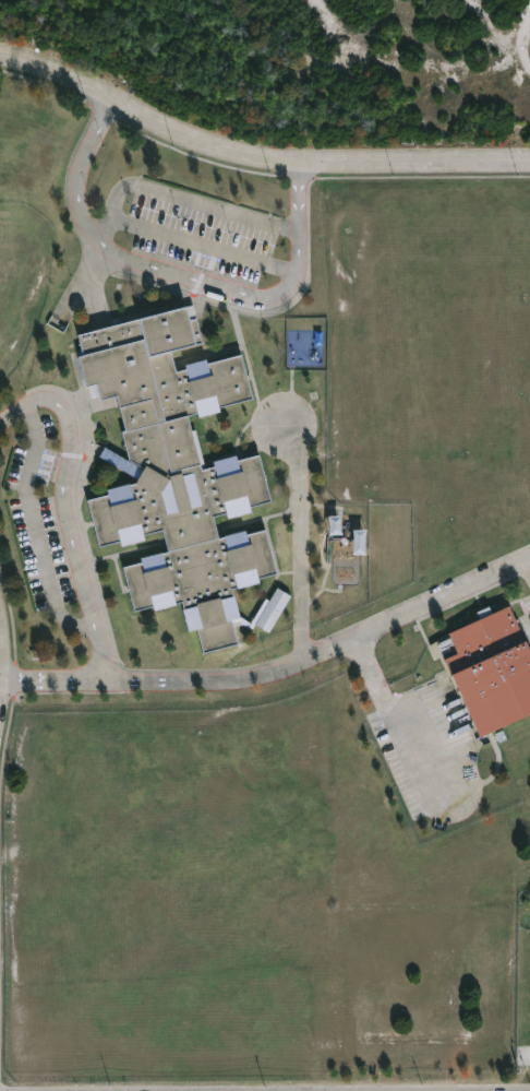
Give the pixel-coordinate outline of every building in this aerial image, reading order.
[(173,368),(174,371),(184,369),(183,365),(205,358),(206,364),(240,354),(251,399),(218,407),(219,412),(197,418),(196,414),(186,416),(191,430),(195,429),(206,469),(214,467),(212,462),(236,454),(237,461),(258,454),(272,501),(249,508),(250,512),(227,519),(225,513),(212,517),(217,538),(244,531),(245,535),(264,530),(276,573),(257,579),(258,583),(230,590),(232,596),(233,596),(240,617),(231,620),(237,644),(202,655),(195,630),(188,632),(181,609),(182,609),(181,603),(153,612),(152,607),(133,612),(121,568),(140,562),(138,558),(167,553),(161,531),(142,535),(144,541),(120,547),(118,542),(98,547),(85,500),(107,496),(105,489),(133,484),(136,478),(98,455),(104,447),(128,460),(120,431),(124,430),(115,394),(99,399),(94,383),(85,386),(76,357),(82,355),(76,334),(193,304),(202,342),(170,352),(173,368)] [(509,606),(529,653),(529,713),(477,736),(443,660),(457,654),(453,644),(443,649),(439,642),(449,638),(448,633),(479,620),(475,613),(489,607),(492,614),(509,606)]
